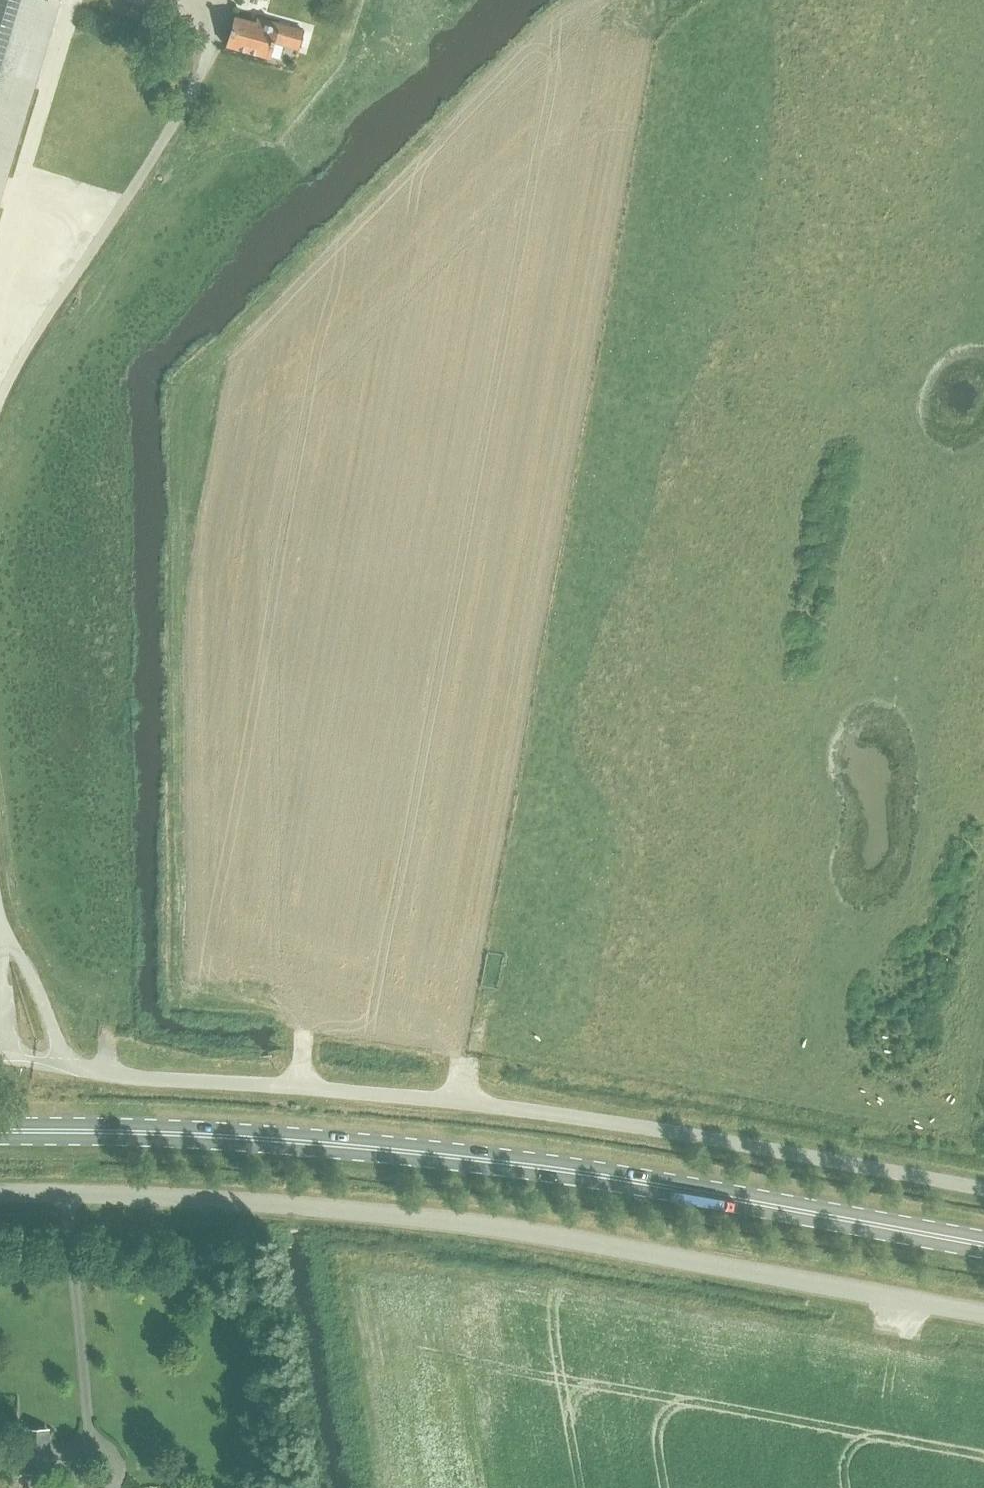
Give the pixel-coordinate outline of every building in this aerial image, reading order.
[(34,84),(56,7),(33,0),(0,0),(0,197),(34,84)] [(298,48),(303,31),(256,18),(255,23),(234,17),(226,46),(270,58),(275,42),(298,48)] [(23,1474),(49,1474),(49,1429),(23,1429),(23,1474)]
